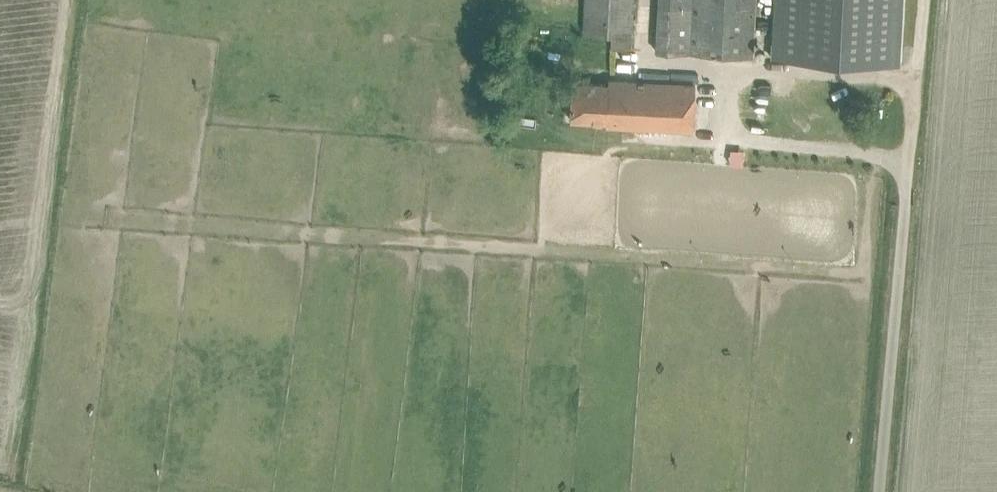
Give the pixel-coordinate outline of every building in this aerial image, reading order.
[(631,48),(634,0),(584,0),(582,33),(611,34),(610,47),(631,48)] [(689,52),(692,0),(658,0),(655,51),(689,52)] [(693,32),(692,52),(752,55),(753,35),(755,0),(694,0),(693,32)] [(897,0),(778,0),(775,57),(894,63),(897,0)] [(607,125),(623,126),(693,130),(696,84),(609,78),(609,83),(573,81),(571,119),(607,121),(607,125)]
